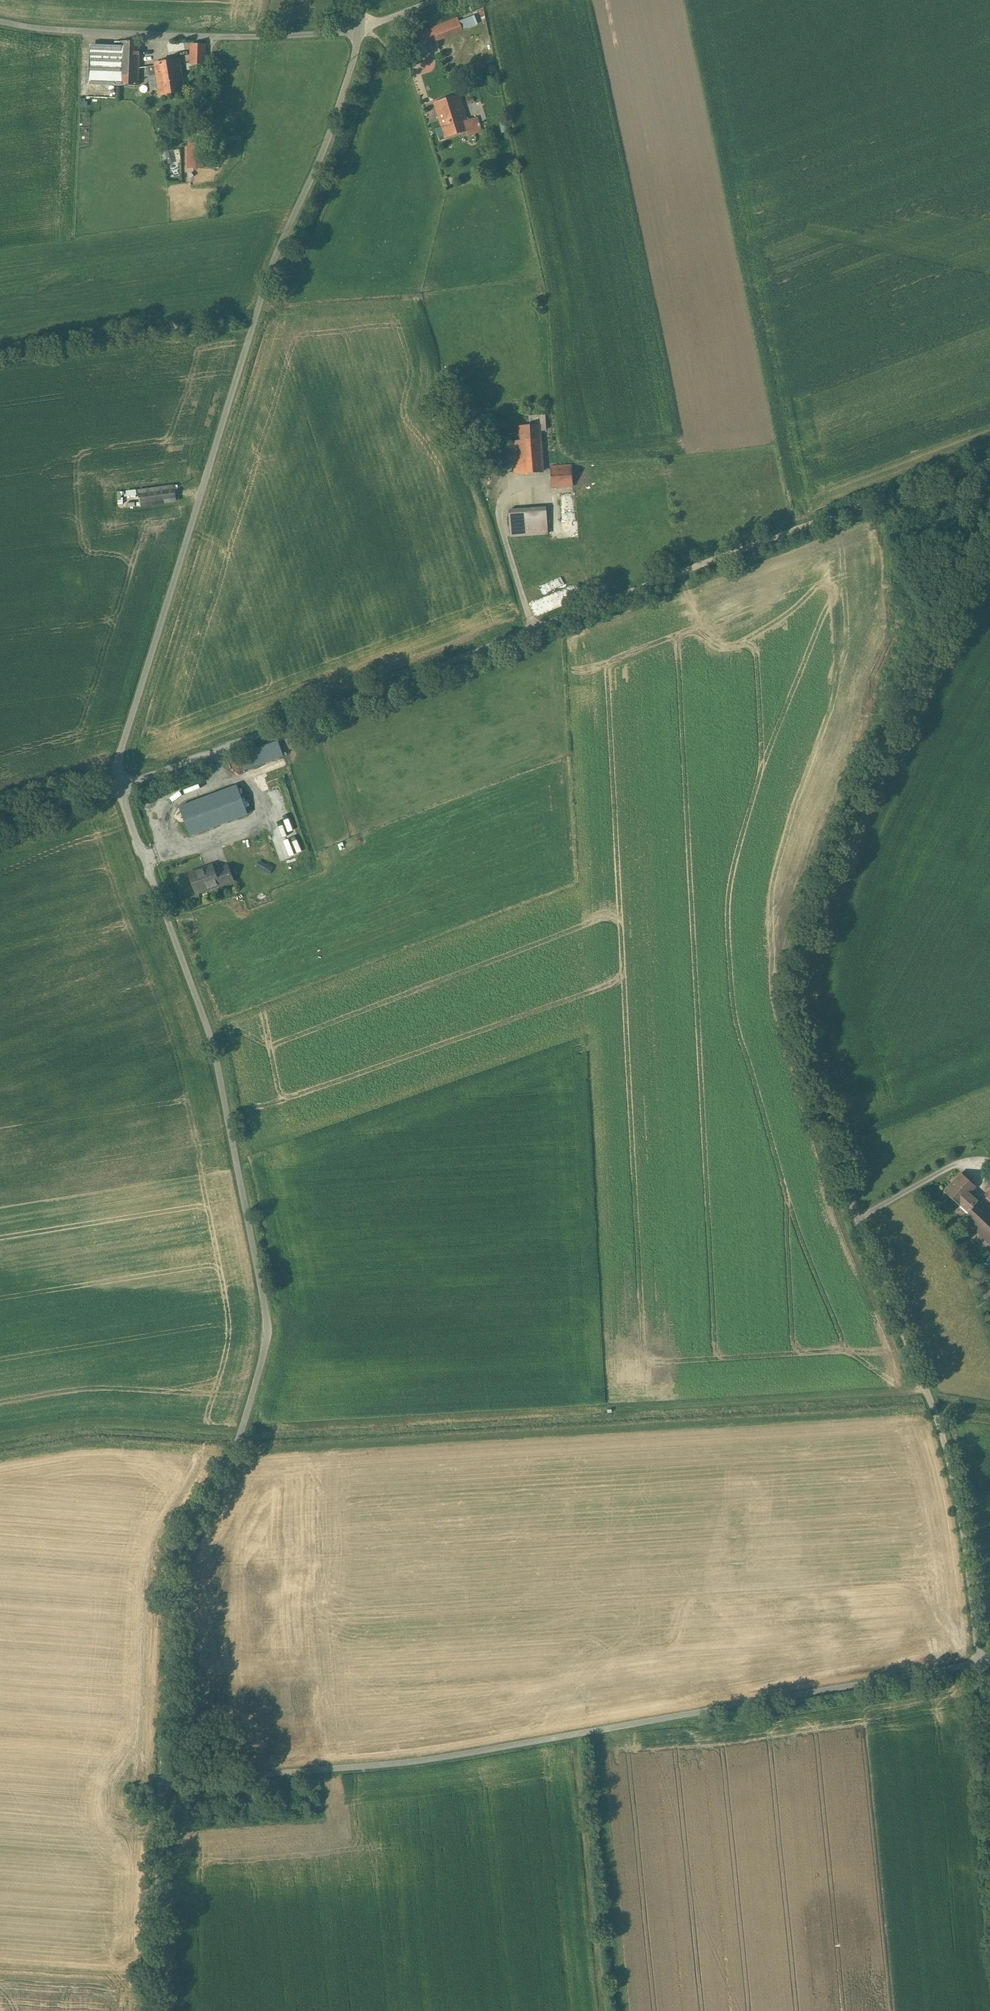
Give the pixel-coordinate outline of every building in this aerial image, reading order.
[(462,29),(458,18),(417,33),(421,44),(462,29)] [(121,50),(88,49),(86,85),(138,86),(140,42),(122,41),(121,50)] [(205,45),(191,45),(190,64),(204,64),(205,45)] [(147,71),(151,89),(158,89),(160,95),(184,92),(179,60),(155,64),(155,70),(147,71)] [(435,103),(442,124),(465,117),(459,96),(435,103)] [(473,115),(465,117),(442,124),(446,138),(476,128),(473,115)] [(539,422),(521,424),(522,440),(513,440),(515,473),(544,471),(539,422)] [(571,466),(551,466),(552,487),(572,486),(571,466)] [(175,486),(138,491),(140,506),(177,501),(175,486)] [(539,507),(511,509),(513,537),(541,535),(539,507)] [(243,757),(246,770),(262,765),(259,753),(243,757)] [(244,814),(234,786),(178,807),(189,834),(244,814)] [(303,852),(298,833),(287,835),(292,854),(303,852)] [(285,841),(277,842),(279,858),(287,857),(285,841)] [(258,867),(273,872),(276,865),(261,859),(258,867)] [(210,865),(187,873),(195,893),(233,879),(228,865),(212,871),(210,865)] [(960,1203),(970,1212),(978,1202),(969,1193),(975,1186),(962,1175),(953,1185),(952,1184),(945,1191),(959,1204),(960,1203)] [(978,1202),(970,1212),(963,1219),(989,1244),(989,1211),(979,1201),(978,1202)]
